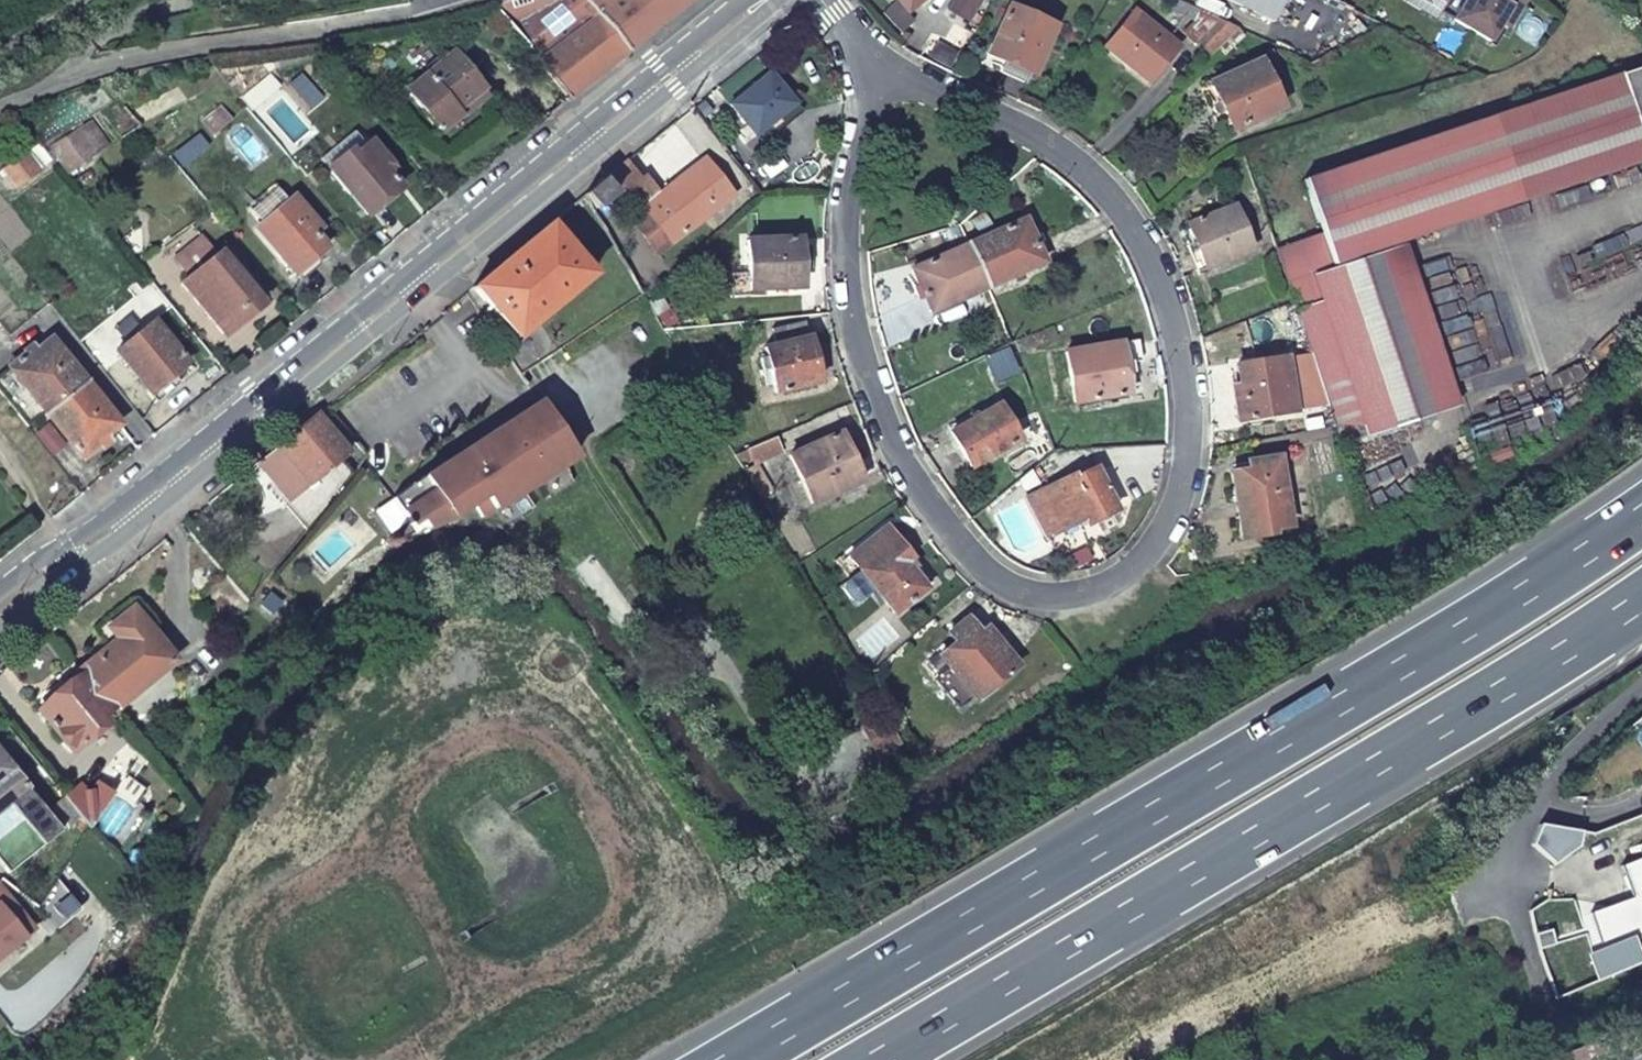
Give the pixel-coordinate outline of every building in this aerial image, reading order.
[(590,0),(496,0),(505,12),(570,95),(627,49),(590,0)] [(627,49),(686,0),(590,0),(627,49)] [(906,13),(922,0),(896,0),(906,13)] [(968,21),(980,0),(956,0),(950,10),(968,21)] [(1283,0),(1233,0),(1272,20),(1283,0)] [(1448,0),(1425,0),(1422,4),(1439,14),(1448,0)] [(1518,8),(1523,0),(1463,0),(1454,15),(1490,37),(1498,23),(1510,3),(1518,8)] [(1510,3),(1498,23),(1506,28),(1518,8),(1510,3)] [(988,53),(1034,74),(1057,26),(1010,5),(988,53)] [(1107,46),(1148,80),(1178,46),(1135,11),(1107,46)] [(546,114),(570,95),(505,12),(479,33),(546,114)] [(1210,55),(1239,27),(1211,13),(1203,21),(1209,27),(1196,39),(1210,55)] [(411,92),(441,130),(463,112),(457,105),(485,81),(460,51),(411,92)] [(1284,106),(1263,57),(1212,78),(1233,128),(1284,106)] [(1617,75),(1466,124),(1433,135),(1304,177),(1322,233),(1275,248),(1292,300),(1332,425),(1333,426),(1355,420),(1360,437),(1454,410),(1400,242),(1474,218),(1545,195),(1641,164),(1641,67),(1617,75)] [(731,108),(755,138),(797,106),(772,75),(731,108)] [(222,102),(202,118),(212,130),(231,114),(222,102)] [(52,147),(69,171),(108,144),(91,120),(52,147)] [(320,153),(366,211),(400,184),(387,168),(391,164),(366,135),(350,148),(341,136),(320,153)] [(630,161),(614,175),(643,213),(645,216),(635,225),(633,226),(656,256),(658,258),(721,209),(732,200),(706,164),(675,187),(663,197),(648,178),(644,180),(630,161)] [(603,183),(590,194),(601,208),(615,198),(603,183)] [(263,220),(291,197),(283,188),(256,210),(255,211),(263,220)] [(295,193),(291,197),(263,220),(258,224),(296,269),(328,243),(314,226),(319,222),(295,193)] [(1185,225),(1200,264),(1249,247),(1232,206),(1185,225)] [(1025,221),(969,245),(988,286),(1044,261),(1025,221)] [(548,229),(472,292),(515,344),(590,281),(548,229)] [(175,259),(203,238),(201,236),(175,258),(175,259)] [(216,254),(203,238),(175,259),(189,276),(182,282),(222,332),(242,315),(238,310),(256,296),(220,251),(216,254)] [(744,241),(748,292),(801,289),(798,238),(744,241)] [(988,286),(969,245),(914,270),(932,310),(988,286)] [(116,351),(149,392),(188,360),(154,319),(116,351)] [(765,350),(777,397),(819,386),(803,321),(770,331),(774,348),(765,350)] [(8,368),(45,414),(84,384),(51,341),(31,357),(27,352),(8,368)] [(1068,350),(1076,402),(1128,393),(1120,342),(1068,350)] [(1237,392),(1241,417),(1293,410),(1284,355),(1239,362),(1243,391),(1237,392)] [(27,428),(45,414),(8,368),(0,375),(0,395),(27,428)] [(84,384),(45,414),(82,459),(100,444),(98,441),(117,426),(84,384)] [(951,431),(971,466),(1019,439),(999,404),(951,431)] [(474,527),(571,462),(534,409),(389,502),(406,529),(415,522),(423,531),(463,517),(466,516),(474,527)] [(315,420),(258,468),(288,505),(339,464),(346,458),(315,420)] [(64,446),(47,425),(35,435),(52,456),(64,446)] [(789,456),(811,504),(859,482),(838,435),(789,456)] [(1233,471),(1245,538),(1270,534),(1269,530),(1293,526),(1280,456),(1257,460),(1258,467),(1233,471)] [(353,479),(339,464),(288,505),(284,509),(305,536),(353,479)] [(1039,482),(1032,469),(1020,478),(1025,489),(1039,482)] [(1029,497),(1048,536),(1077,523),(1084,520),(1087,527),(1117,513),(1096,470),(1075,480),(1073,476),(1029,497)] [(1087,527),(1084,520),(1077,523),(1080,530),(1087,527)] [(874,591),(892,615),(926,589),(907,564),(911,560),(898,543),(887,529),(849,559),(861,573),(844,585),(843,592),(852,604),(859,604),(874,591)] [(84,670),(116,712),(173,666),(131,612),(108,632),(117,644),(84,670)] [(938,656),(974,702),(1018,670),(991,636),(984,641),(966,619),(947,634),(954,644),(938,656)] [(82,679),(111,716),(116,712),(84,670),(78,674),(82,679)] [(99,726),(111,716),(82,679),(38,714),(71,757),(103,732),(99,726)] [(76,823),(64,808),(48,822),(0,761),(0,869),(8,879),(76,823)] [(76,823),(85,834),(110,798),(96,786),(88,796),(81,798),(74,791),(60,802),(64,808),(76,823)] [(1641,916),(1641,857),(1621,865),(1641,916)] [(34,936),(0,894),(0,963),(34,936)]
